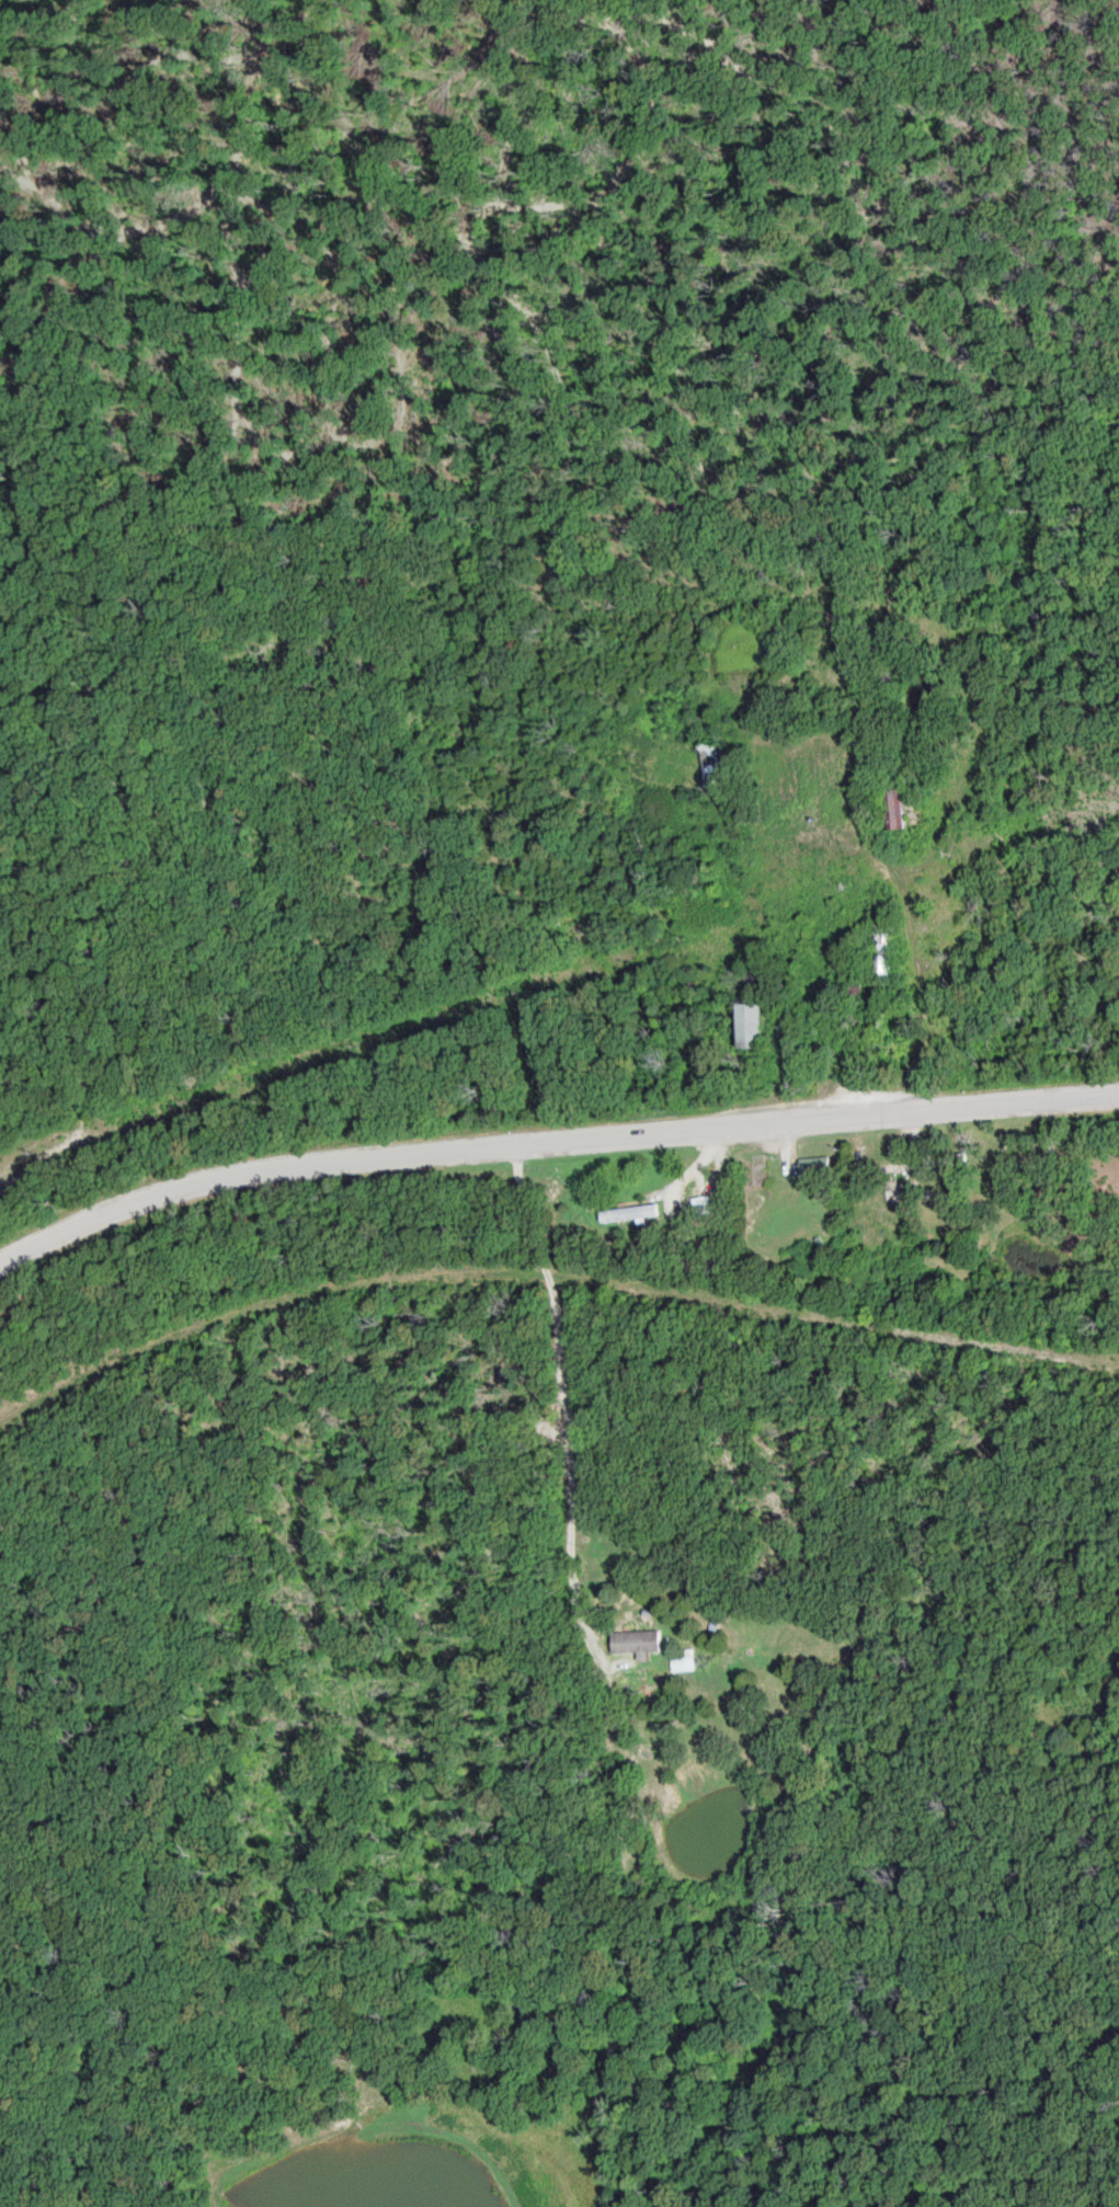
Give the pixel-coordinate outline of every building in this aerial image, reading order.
[(723,742),(697,743),(698,788),(725,787),(723,742)] [(889,983),(889,928),(872,928),(872,983),(889,983)] [(766,1005),(733,1005),(733,1050),(766,1050),(766,1005)] [(594,1213),(595,1226),(658,1218),(656,1206),(594,1213)] [(656,1655),(656,1634),(605,1634),(605,1655),(656,1655)] [(690,1654),(666,1654),(666,1673),(690,1673),(690,1654)]
